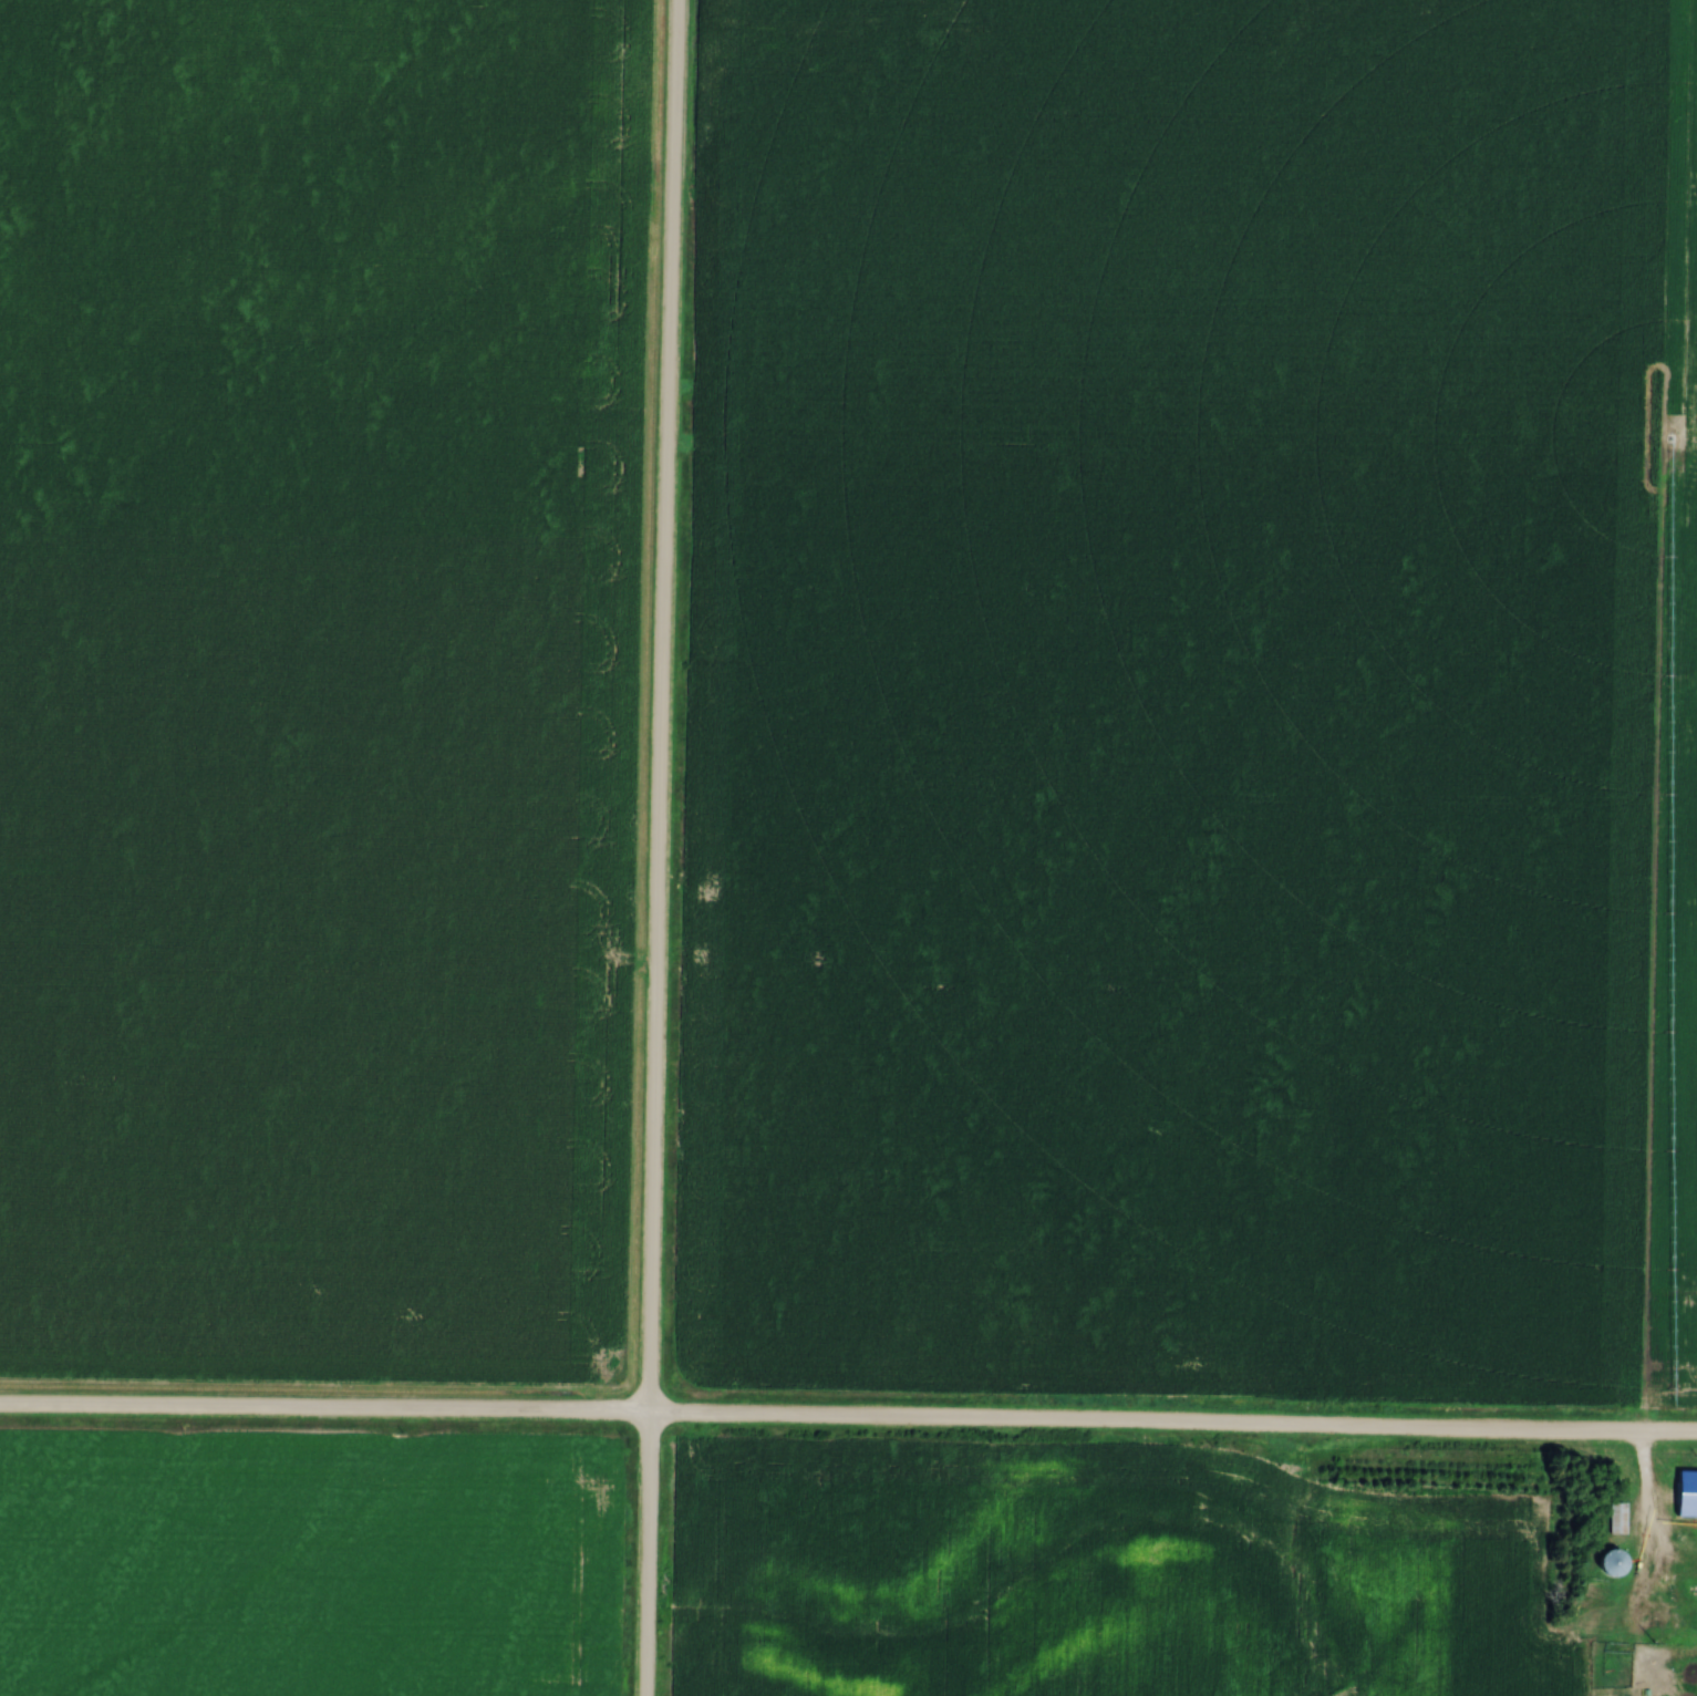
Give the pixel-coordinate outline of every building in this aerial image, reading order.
[(1627,1502),(1607,1502),(1607,1533),(1627,1533),(1627,1502)] [(1596,1549),(1596,1574),(1617,1574),(1617,1549),(1596,1549)]
